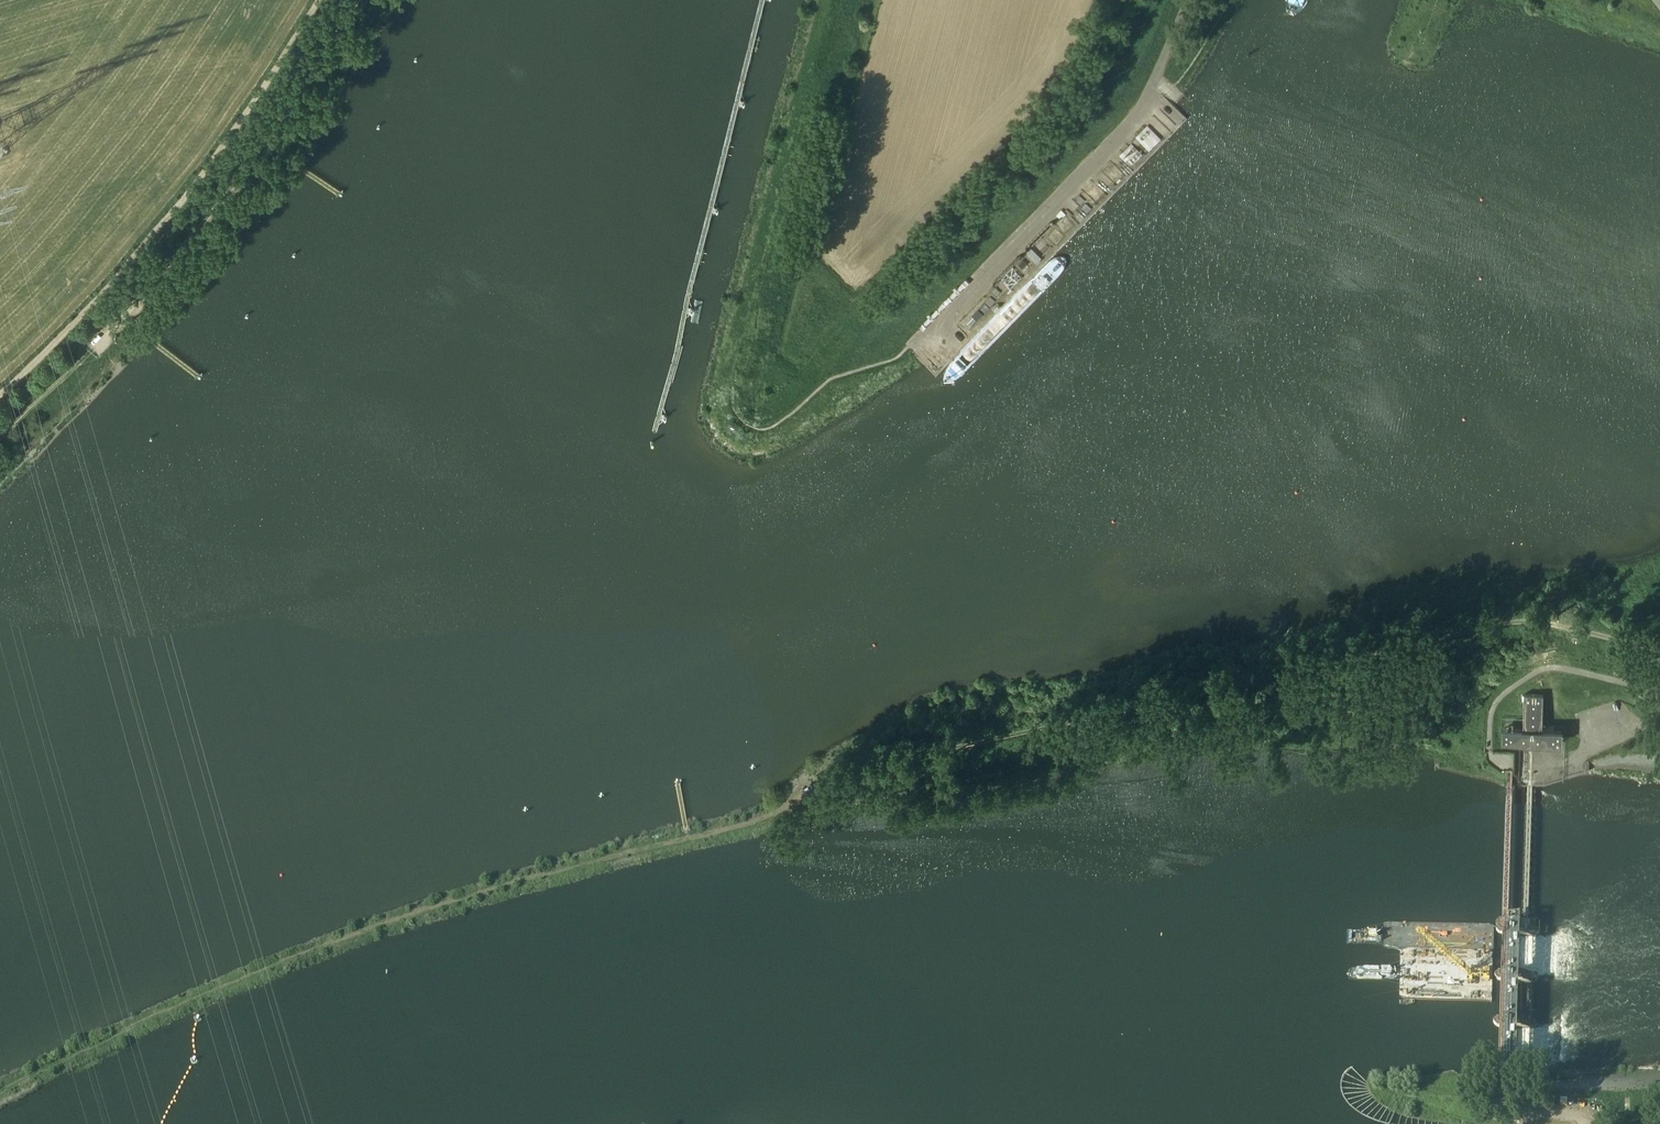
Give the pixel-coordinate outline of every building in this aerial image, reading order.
[(1143,154),(1160,138),(1146,124),(1129,140),(1143,154)] [(1118,154),(1129,166),(1141,155),(1130,143),(1118,154)] [(934,358),(939,352),(932,346),(927,353),(934,358)] [(1503,743),(1534,744),(1562,745),(1563,731),(1544,730),(1544,728),(1542,728),(1543,695),(1523,694),(1522,729),(1503,729),(1503,743)] [(1500,970),(1497,971),(1495,974),(1497,977),(1498,978),(1501,979),(1507,980),(1534,980),(1536,979),(1538,978),(1539,976),(1538,974),(1538,972),(1536,971),(1531,971),(1521,970),(1509,970),(1502,970),(1500,970)] [(1500,1016),(1496,1017),(1493,1020),(1494,1022),(1497,1024),(1500,1025),(1506,1025),(1507,1025),(1519,1026),(1533,1026),(1535,1025),(1536,1023),(1537,1021),(1537,1020),(1536,1018),(1534,1017),(1532,1017),(1519,1016),(1508,1016),(1500,1016)]
